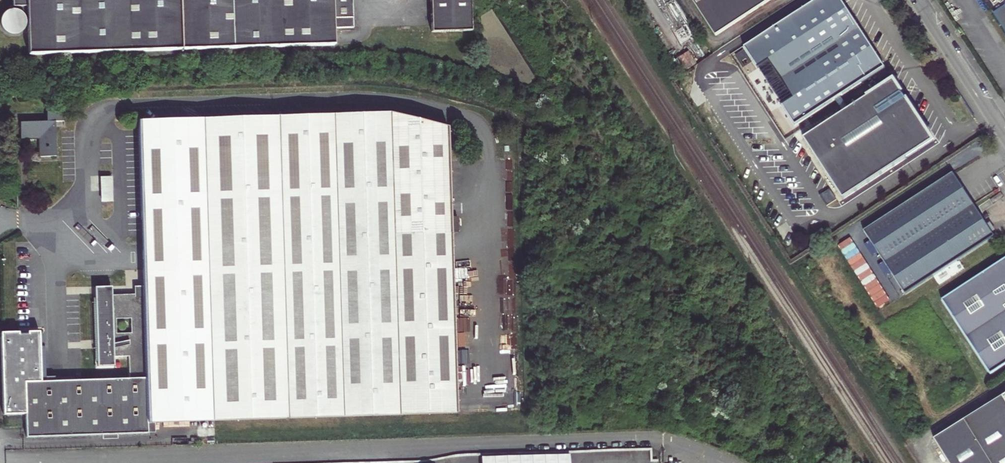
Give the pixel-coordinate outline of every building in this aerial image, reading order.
[(29,53),(334,44),(333,30),(345,30),(345,16),(353,16),(353,0),(26,0),(29,53)] [(433,32),(473,30),(472,0),(432,0),(433,32)] [(710,40),(772,0),(684,0),(710,40)] [(838,202),(926,147),(886,84),(843,113),(835,100),(878,72),(832,0),(821,0),(741,50),(790,128),(831,102),(838,116),(799,140),(838,202)] [(1004,43),(1004,0),(976,0),(1004,43)] [(148,422),(457,411),(451,226),(458,226),(458,215),(450,214),(448,126),(390,112),(139,120),(144,286),(137,286),(137,295),(106,296),(106,303),(96,303),(98,368),(114,367),(114,358),(129,357),(130,378),(28,382),(29,435),(148,432),(148,422)] [(57,116),(40,116),(40,129),(14,130),(14,148),(34,147),(34,165),(50,164),(49,129),(58,129),(57,116)] [(947,177),(863,231),(904,295),(987,241),(947,177)] [(96,185),(96,210),(107,210),(106,185),(96,185)] [(937,303),(984,379),(1004,365),(1004,268),(1001,262),(937,303)] [(960,425),(985,462),(1004,462),(1004,396),(960,425)] [(569,454),(481,456),(481,462),(570,462),(569,454)]
